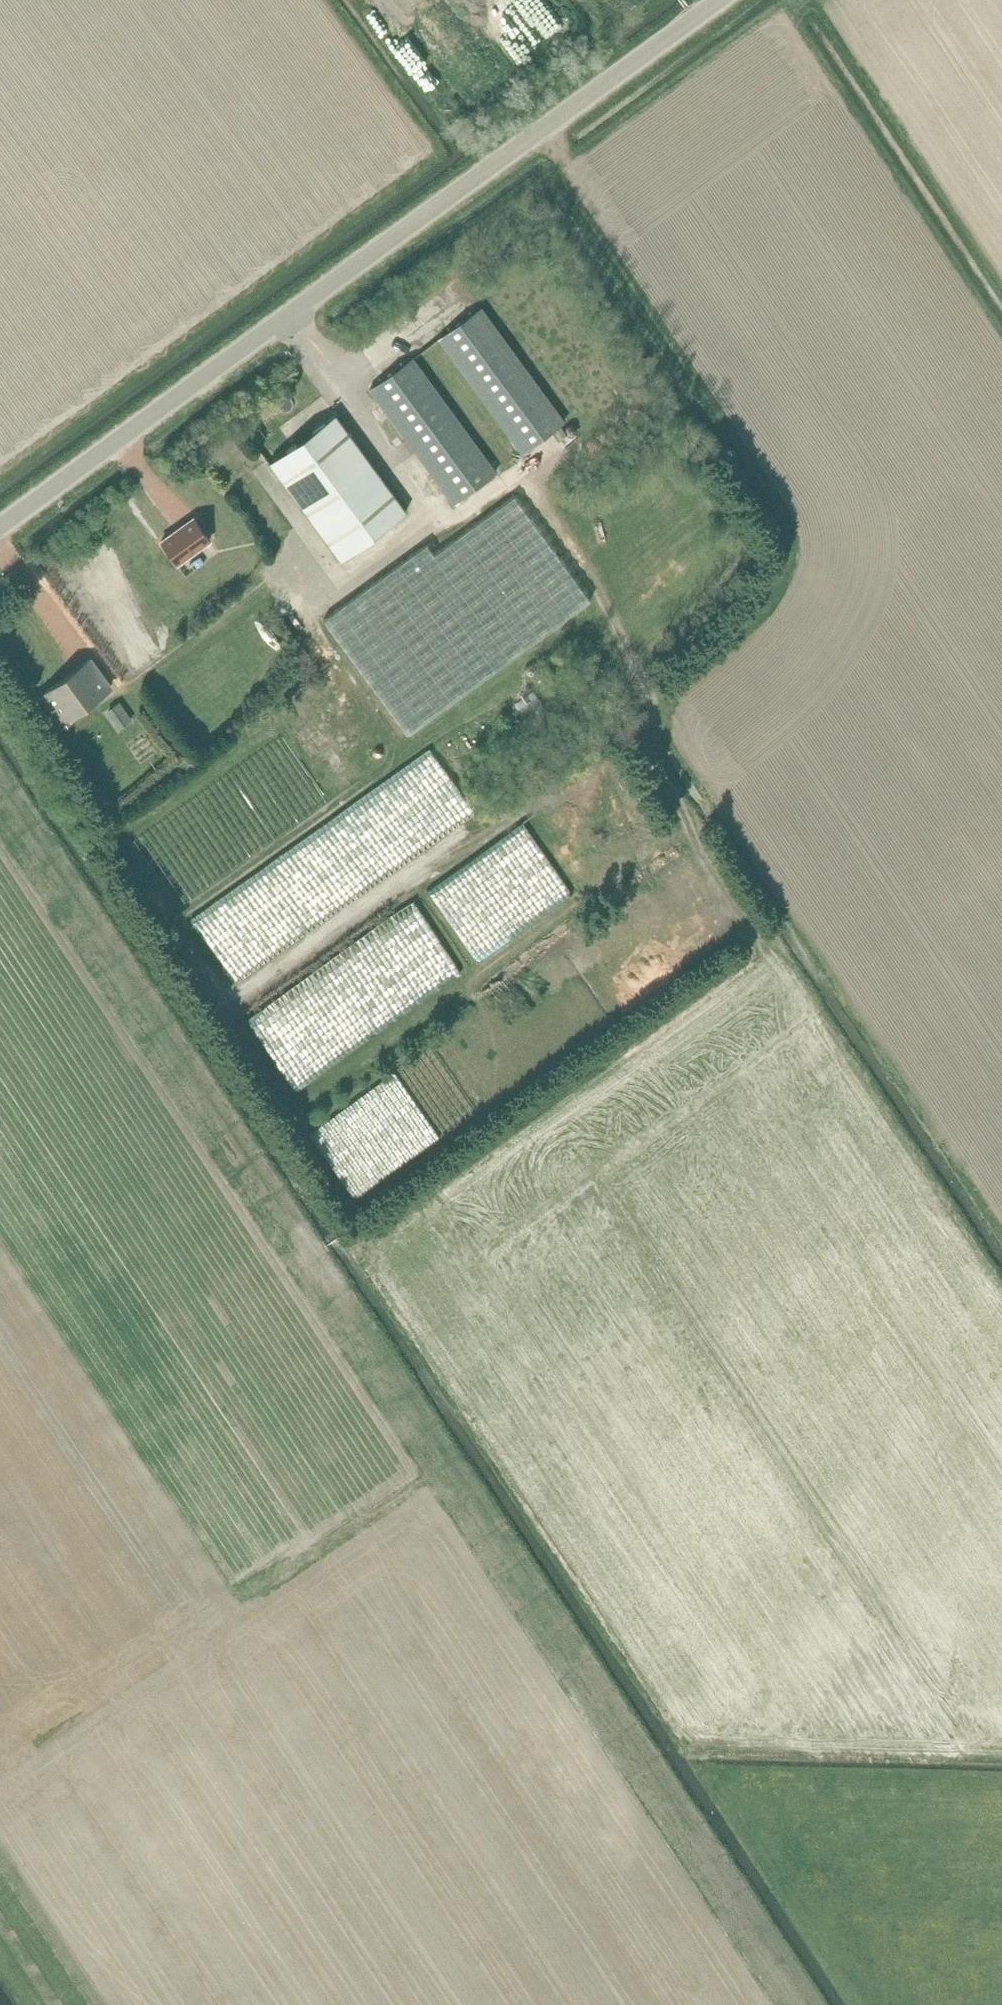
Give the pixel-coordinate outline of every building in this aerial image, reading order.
[(481,307),(437,340),(521,453),(565,420),(481,307)] [(414,357),(369,389),(381,406),(371,412),(377,420),(386,413),(452,504),(497,471),(414,357)] [(333,415),(268,463),(339,560),(405,513),(333,415)] [(434,554),(426,544),(324,620),(409,732),(589,599),(514,496),(434,554)] [(179,516),(155,533),(172,556),(204,533),(188,510),(179,516)] [(71,671),(39,695),(57,720),(88,697),(91,701),(106,690),(88,665),(74,675),(71,671)]
